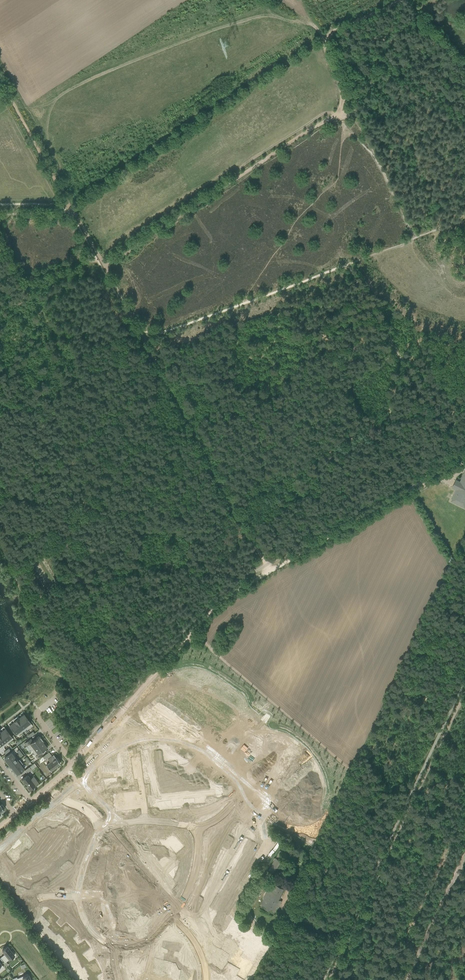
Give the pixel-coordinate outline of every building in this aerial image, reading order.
[(454,498),(464,503),(464,472),(460,482),(457,481),(453,488),(458,490),(454,498)] [(37,574),(34,575),(35,580),(33,580),(35,586),(42,584),(41,578),(38,579),(37,574)] [(182,678),(199,679),(204,679),(205,671),(205,670),(205,669),(200,669),(200,674),(185,673),(184,678),(182,678)] [(182,678),(181,683),(194,683),(194,688),(199,689),(199,681),(199,680),(200,680),(199,680),(199,679),(182,678)] [(208,688),(208,689),(213,690),(226,690),(227,685),(213,684),(213,679),(208,679),(208,687),(208,688)] [(182,698),(198,699),(199,691),(199,690),(199,689),(194,688),(182,688),(182,693),(192,693),(192,698),(182,698)] [(207,698),(207,699),(225,700),(225,695),(212,694),(213,690),(208,689),(207,696),(207,697),(207,698)] [(182,698),(182,703),(191,703),(191,708),(198,709),(198,701),(198,700),(198,699),(182,698)] [(204,708),(204,709),(209,709),(209,704),(224,705),(225,700),(207,699),(205,699),(204,706),(204,708)] [(180,708),(180,713),(187,714),(186,719),(195,720),(195,715),(196,712),(189,712),(189,708),(180,708)] [(19,718),(28,729),(32,726),(24,714),(19,718)] [(14,722),(22,732),(27,729),(27,730),(28,729),(19,718),(14,722)] [(17,736),(22,732),(14,722),(9,726),(17,736)] [(0,732),(8,743),(13,739),(5,729),(0,732)] [(4,747),(4,746),(8,743),(0,732),(0,742),(4,747)] [(28,745),(32,750),(43,741),(39,736),(32,741),(30,739),(25,743),(27,745),(28,745)] [(41,752),(47,747),(43,742),(43,741),(32,750),(36,755),(35,756),(37,759),(43,755),(41,752)] [(300,741),(296,744),(303,752),(306,749),(300,741)] [(169,744),(163,745),(164,756),(170,755),(171,760),(174,760),(173,754),(170,754),(169,744)] [(296,744),(293,747),(299,755),(303,752),(296,744)] [(293,747),(289,750),(295,758),(299,755),(293,747)] [(181,757),(178,758),(178,764),(182,764),(182,761),(187,760),(186,750),(180,751),(181,757)] [(192,750),(186,750),(187,760),(193,760),(193,762),(196,762),(196,756),(193,756),(192,750)] [(289,750),(285,754),(291,761),(295,758),(289,750)] [(4,758),(7,763),(15,756),(12,752),(4,758)] [(285,754),(282,757),(288,764),(291,761),(285,754)] [(46,765),(51,771),(60,763),(59,762),(60,761),(57,758),(57,759),(53,755),(48,759),(50,762),(46,765)] [(7,763),(10,766),(18,760),(15,756),(7,763)] [(282,757),(278,760),(284,767),(288,764),(282,757)] [(313,757),(309,760),(315,767),(319,764),(313,757)] [(218,758),(208,759),(208,766),(211,766),(211,769),(209,769),(209,772),(215,772),(215,769),(218,768),(218,765),(218,758)] [(10,766),(10,767),(13,771),(23,764),(19,759),(18,760),(10,766)] [(278,760),(274,763),(280,770),(284,767),(278,760)] [(309,760),(305,763),(311,770),(315,767),(309,760)] [(274,763),(270,766),(276,773),(280,770),(274,763)] [(305,763),(301,766),(307,773),(311,770),(305,763)] [(23,764),(13,771),(16,775),(24,769),(21,765),(23,764)] [(270,766),(266,769),(272,776),(276,773),(270,766)] [(301,766),(298,769),(304,776),(307,773),(301,766)] [(97,771),(87,772),(88,778),(98,777),(97,767),(97,771)] [(103,767),(97,767),(98,777),(104,777),(104,779),(107,779),(107,773),(104,773),(103,767)] [(298,769),(294,772),(300,779),(304,776),(298,769)] [(294,772),(290,775),(296,782),(300,779),(294,772)] [(34,786),(38,783),(33,777),(30,779),(28,775),(22,780),(24,783),(27,787),(27,786),(29,789),(30,788),(31,789),(34,786)] [(290,775),(286,778),(293,785),(296,782),(290,775)] [(286,778),(283,781),(289,789),(293,785),(286,778)] [(283,781),(279,784),(285,792),(289,789),(283,781)] [(98,794),(91,795),(91,802),(103,800),(102,794),(104,794),(104,790),(98,791),(98,794)] [(205,793),(199,793),(201,803),(206,803),(206,796),(209,796),(208,790),(205,790),(205,793)] [(182,795),(176,796),(178,806),(184,805),(183,799),(186,798),(185,792),(182,793),(182,795)] [(193,792),(190,792),(191,798),(194,798),(195,804),(201,803),(199,793),(194,794),(193,792)] [(171,794),(167,794),(168,800),(171,800),(172,807),(177,806),(178,806),(176,796),(171,796),(171,794)] [(237,823),(230,834),(235,838),(234,840),(237,841),(240,836),(238,835),(242,826),(237,823)] [(249,831),(246,836),(249,838),(251,836),(255,839),(261,830),(256,826),(252,832),(249,831)] [(261,830),(255,839),(260,841),(259,844),(262,845),(265,840),(262,838),(266,833),(261,830)] [(173,834),(165,841),(169,845),(172,843),(177,839),(173,834)] [(133,835),(128,839),(136,848),(141,843),(133,835)] [(172,843),(169,845),(169,846),(172,843),(178,851),(183,846),(176,839),(177,839),(172,843)] [(220,851),(229,857),(232,852),(234,853),(235,850),(230,847),(229,850),(223,847),(220,851)] [(287,861),(283,858),(281,857),(284,852),(280,850),(276,858),(275,858),(269,870),(277,874),(280,868),(282,870),(287,861)] [(220,851),(217,857),(222,860),(221,863),(226,866),(228,863),(226,862),(229,857),(220,851)] [(146,852),(139,858),(143,863),(147,859),(149,862),(152,859),(154,858),(151,855),(150,857),(146,852)] [(149,862),(145,865),(148,868),(155,863),(152,859),(149,862)] [(155,863),(148,868),(151,872),(158,866),(155,863)] [(158,866),(151,872),(154,875),(161,869),(158,866)] [(213,866),(209,872),(221,879),(224,874),(226,875),(228,872),(223,869),(221,871),(213,866)] [(161,869),(154,875),(157,878),(163,872),(161,869)] [(163,872),(157,878),(159,881),(166,875),(163,872)] [(166,875),(159,881),(162,885),(166,881),(169,879),(166,875)] [(168,884),(164,887),(168,892),(175,886),(171,881),(173,880),(171,877),(169,879),(166,881),(168,884)] [(271,882),(263,898),(268,901),(265,908),(273,912),(284,889),(271,882)] [(207,884),(204,889),(213,894),(215,890),(217,891),(219,888),(214,885),(212,887),(207,884)] [(204,889),(201,894),(206,898),(205,900),(210,904),(212,901),(210,899),(213,894),(204,889)] [(202,909),(199,915),(209,920),(212,915),(202,909)] [(216,937),(213,943),(218,946),(217,946),(218,946),(223,937),(218,934),(219,932),(216,930),(213,936),(216,937)] [(257,933),(255,937),(263,942),(269,946),(271,941),(257,933)] [(223,937),(218,946),(223,949),(226,943),(229,945),(232,940),(229,938),(228,940),(223,937)] [(4,955),(1,957),(5,962),(14,955),(10,950),(7,947),(7,946),(5,948),(2,950),(5,954),(4,955)] [(235,949),(229,961),(234,964),(241,953),(235,949)] [(243,966),(238,975),(244,978),(251,966),(246,963),(247,961),(244,959),(241,965),(243,966)]
